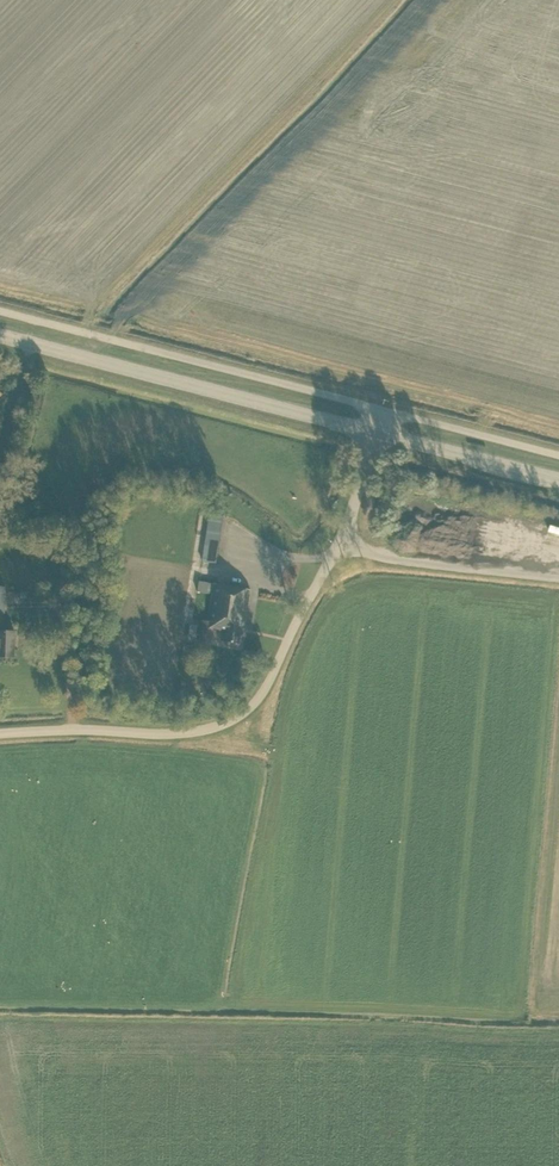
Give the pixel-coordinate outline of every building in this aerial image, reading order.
[(202,561),(216,563),(223,517),(209,514),(202,561)] [(251,590),(199,581),(198,592),(211,594),(207,621),(203,620),(202,631),(207,631),(208,628),(224,631),(223,641),(239,644),(241,628),(244,629),(251,590)] [(14,658),(15,632),(3,632),(4,617),(5,587),(0,587),(0,657),(14,658)] [(194,656),(194,645),(186,644),(186,655),(194,656)]
